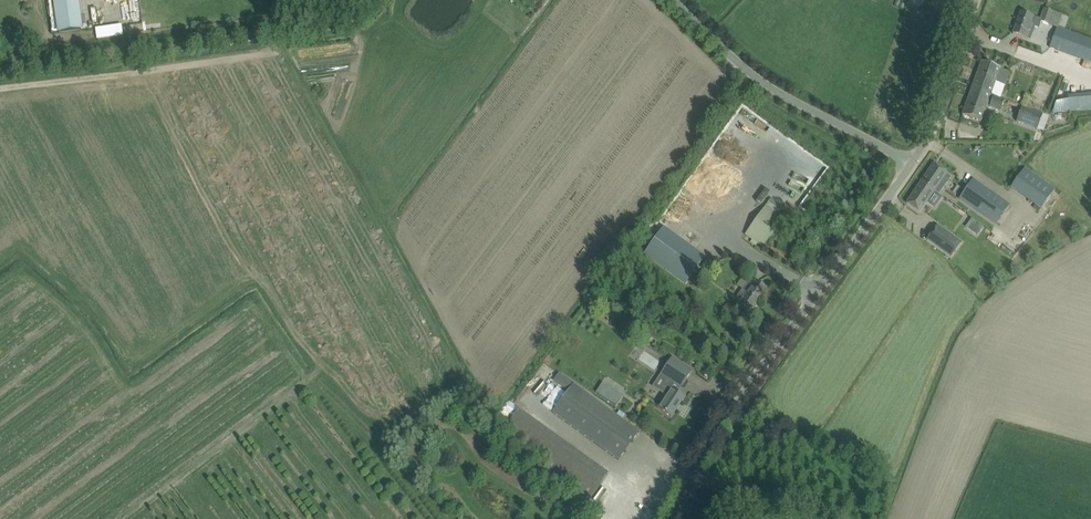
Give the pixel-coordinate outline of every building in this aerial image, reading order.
[(86,30),(82,0),(56,0),(61,33),(86,30)] [(1048,25),(1053,11),(1045,9),(1041,19),(1040,22),(1041,22),(1048,25)] [(1036,17),(1024,13),(1021,12),(1013,34),(1023,37),(1028,39),(1033,26),(1036,17)] [(113,39),(123,38),(122,26),(97,29),(97,33),(98,40),(113,39)] [(1057,27),(1049,48),(1090,63),(1090,39),(1057,27)] [(972,88),(991,95),(996,82),(1005,85),(1010,72),(1000,69),(1000,68),(982,62),(972,88)] [(991,95),(972,88),(962,115),(973,119),(981,122),(987,106),(990,107),(989,108),(1000,112),(1005,100),(991,95)] [(1067,95),(1068,113),(1090,111),(1090,93),(1067,95)] [(1033,110),(1029,108),(1022,106),(1016,122),(1027,126),(1033,110)] [(947,174),(947,172),(934,163),(920,183),(934,192),(934,191),(940,195),(952,177),(947,174)] [(1027,168),(1015,189),(1048,208),(1060,187),(1027,168)] [(752,169),(748,179),(754,180),(757,170),(752,169)] [(959,199),(968,205),(996,224),(1003,213),(1009,205),(973,179),(959,199)] [(934,192),(920,183),(907,203),(920,212),(934,192)] [(769,199),(750,237),(770,247),(789,209),(769,199)] [(938,225),(928,239),(951,256),(961,242),(938,225)] [(686,284),(704,259),(684,244),(665,269),(686,284)] [(766,289),(757,282),(751,278),(737,297),(743,301),(752,308),(766,289)] [(664,395),(656,407),(662,410),(671,416),(684,397),(677,392),(680,387),(681,387),(686,379),(693,370),(672,356),(667,365),(661,374),(665,377),(657,389),(665,394),(664,395)] [(569,391),(574,384),(559,374),(555,380),(569,391)] [(603,383),(596,393),(616,406),(622,396),(603,383)] [(639,432),(630,425),(622,419),(625,415),(619,411),(616,415),(574,384),(569,391),(553,413),(610,454),(618,460),(639,432)] [(609,475),(519,409),(496,441),(586,506),(609,475)]
